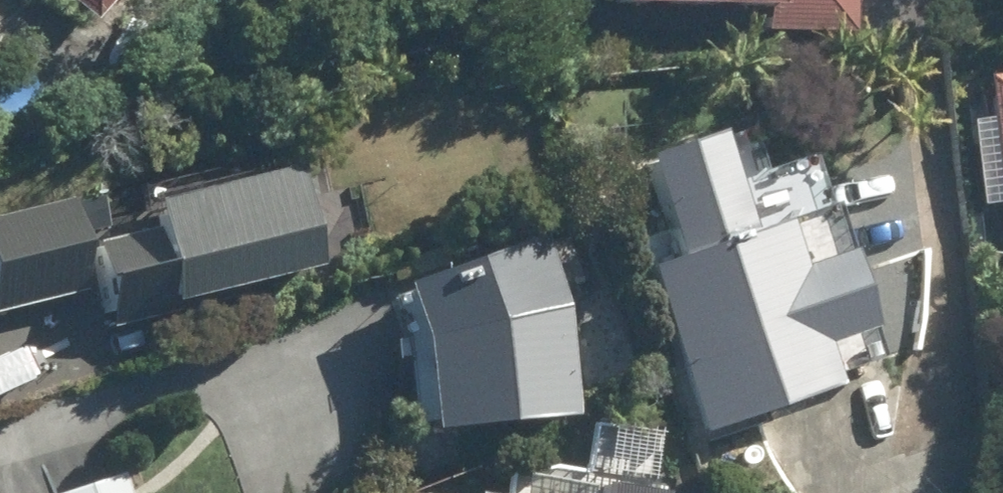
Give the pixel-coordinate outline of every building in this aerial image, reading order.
[(101,32),(129,0),(65,0),(101,32)] [(769,1),(768,29),(855,29),(855,0),(645,0),(769,1)] [(993,86),(1002,181),(1002,85),(993,86)] [(653,280),(710,442),(843,396),(840,386),(891,368),(839,218),(756,247),(721,149),(651,174),(684,269),(653,280)] [(163,237),(96,255),(116,334),(329,279),(305,184),(159,221),(163,237)] [(0,230),(0,323),(90,304),(78,249),(107,244),(100,208),(0,230)] [(993,225),(965,226),(965,250),(993,249),(993,225)] [(547,243),(411,299),(432,347),(441,436),(582,422),(570,296),(547,243)] [(81,492),(127,492),(122,479),(81,492)]
